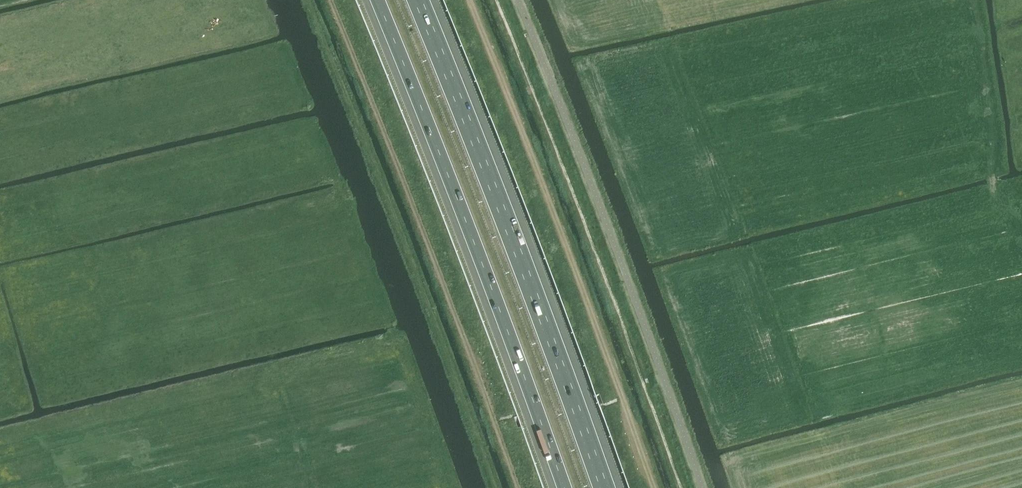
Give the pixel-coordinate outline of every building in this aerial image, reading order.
[(599,393),(595,394),(599,405),(603,403),(599,393)]
